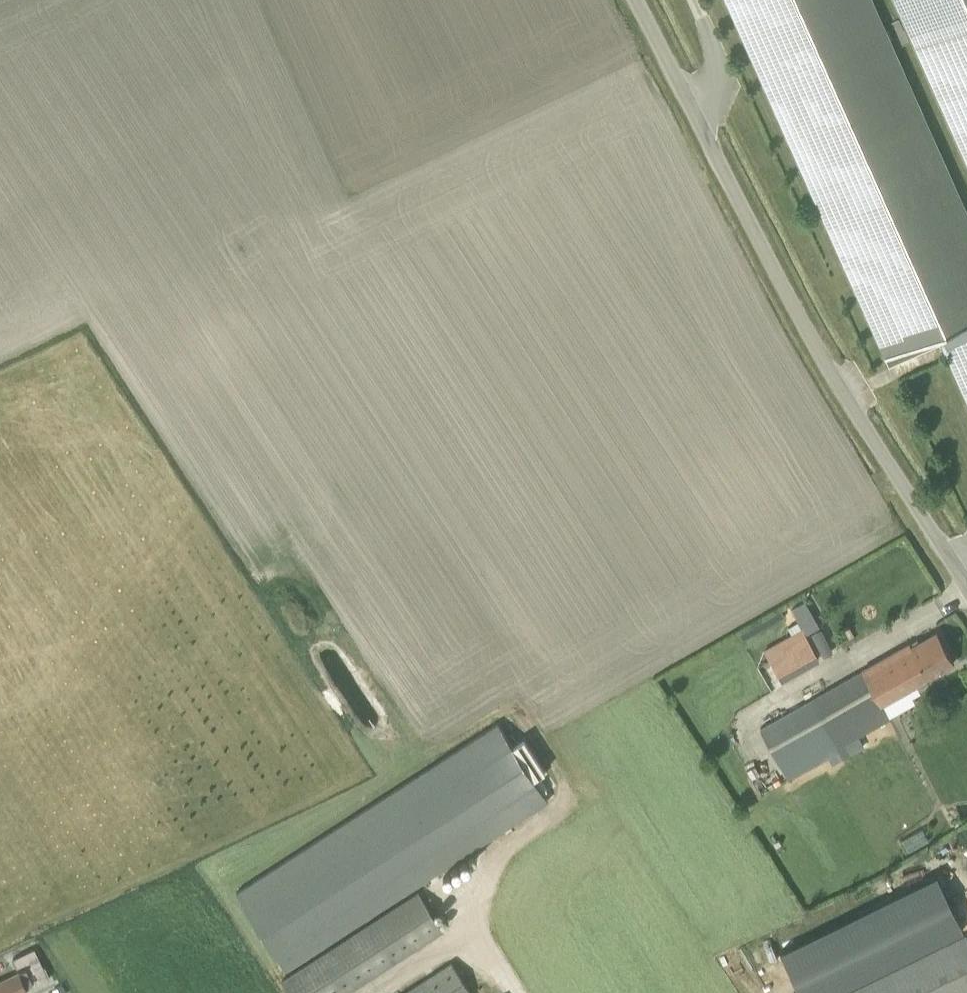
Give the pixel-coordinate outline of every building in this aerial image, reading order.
[(941,341),(966,329),(966,211),(873,0),(726,0),(889,365),(941,341)] [(966,163),(966,0),(894,0),(966,163)] [(941,341),(966,400),(966,329),(941,341)] [(804,600),(791,608),(796,617),(809,609),(804,600)] [(782,672),(820,654),(808,628),(769,646),(782,672)] [(937,633),(919,643),(917,639),(760,728),(789,778),(839,750),(837,746),(889,717),(881,703),(954,662),(937,633)] [(823,653),(833,653),(832,636),(822,637),(823,653)] [(546,770),(525,737),(512,745),(498,723),(236,892),(286,969),(548,800),(533,778),(546,770)] [(800,992),(831,992),(963,928),(937,874),(780,951),(800,992)] [(442,932),(418,894),(283,982),(290,992),(347,992),(442,932)] [(966,934),(847,992),(966,992),(966,936),(966,934)] [(452,964),(407,992),(470,992),(452,964)] [(30,988),(21,972),(0,982),(0,992),(20,992),(30,988)]
